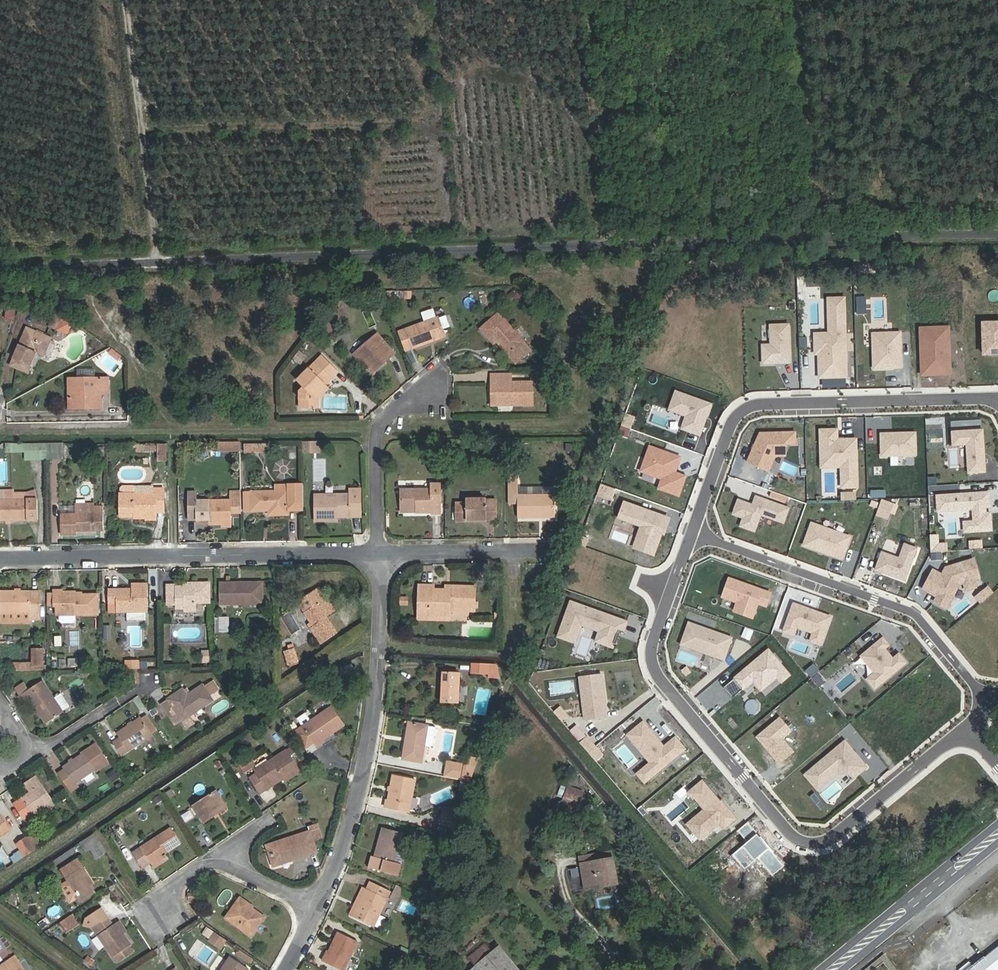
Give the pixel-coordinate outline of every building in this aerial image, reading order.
[(382,293),(386,304),(392,302),(389,292),(382,293)] [(858,295),(857,312),(869,312),(869,295),(858,295)] [(848,298),(834,299),(835,333),(819,333),(819,354),(824,354),(825,377),(851,377),(848,298)] [(496,342),(516,364),(531,351),(499,314),(481,328),(494,344),(496,342)] [(70,333),(74,320),(59,316),(55,328),(70,333)] [(438,317),(406,329),(406,327),(399,330),(406,350),(445,336),(438,317)] [(769,344),(770,362),(797,362),(796,323),(777,324),(778,344),(769,344)] [(983,324),(985,355),(997,354),(997,323),(983,324)] [(952,326),(924,328),(926,374),(954,373),(952,326)] [(29,373),(38,353),(45,356),(52,338),(28,328),(12,365),(29,373)] [(903,332),(875,333),(876,368),(904,368),(903,332)] [(378,333),(354,353),(371,374),(380,367),(378,364),(386,358),(388,360),(395,353),(378,333)] [(322,355),(297,380),(304,387),(300,390),(300,409),(316,408),(316,395),(339,372),(322,355)] [(532,383),(512,383),(511,374),(492,374),(492,387),(497,387),(497,403),(514,403),(514,405),(533,405),(532,383)] [(109,378),(70,378),(70,403),(91,403),(91,407),(102,407),(102,392),(110,392),(109,378)] [(712,403),(676,390),(669,409),(687,415),(682,428),(701,434),(712,403)] [(837,429),(820,429),(821,459),(841,458),(842,466),(842,486),(857,486),(856,438),(844,439),(837,439),(837,437),(837,429)] [(982,430),(951,431),(952,445),(966,444),(968,473),(985,472),(984,458),(982,458),(982,454),(984,454),(982,430)] [(796,431),(760,433),(748,462),(769,471),(781,443),(796,443),(796,431)] [(916,432),(881,433),(882,456),(916,455),(916,432)] [(242,440),(220,439),(220,448),(241,449),(242,440)] [(303,441),(303,452),(319,451),(319,440),(303,441)] [(147,443),(137,443),(137,445),(138,452),(147,452),(147,451),(147,445),(147,443)] [(168,443),(159,443),(159,445),(159,451),(159,462),(168,462),(168,443)] [(268,444),(246,444),(246,453),(268,453),(268,444)] [(680,457),(650,446),(641,470),(663,478),(659,488),(679,495),(686,476),(675,472),(673,471),(674,468),(676,469),(680,457)] [(841,458),(821,459),(821,466),(837,466),(842,466),(841,458)] [(556,495),(518,496),(518,482),(509,482),(509,503),(518,504),(518,518),(556,518),(556,495)] [(603,482),(599,494),(614,499),(618,487),(603,482)] [(417,512),(431,513),(431,511),(441,511),(441,483),(432,483),(432,488),(401,488),(401,509),(417,509),(417,512)] [(156,486),(135,485),(135,494),(156,494),(156,489),(156,486)] [(277,492),(249,492),(249,511),(270,511),(270,515),(288,515),(288,511),(304,510),(304,485),(279,486),(279,492),(277,492)] [(351,494),(316,494),(317,521),(338,522),(338,513),(363,513),(363,488),(351,488),(351,494)] [(135,494),(121,493),(121,511),(134,512),(134,515),(156,515),(156,512),(156,508),(165,508),(164,489),(156,489),(156,494),(135,494)] [(0,491),(0,521),(39,520),(38,500),(27,500),(14,500),(14,492),(14,491),(0,491)] [(990,492),(977,493),(978,506),(984,506),(984,513),(987,513),(987,506),(991,506),(990,492)] [(977,493),(938,495),(939,511),(974,509),(975,521),(965,522),(965,532),(993,530),(992,513),(987,513),(984,513),(984,506),(978,506),(977,493)] [(788,507),(755,495),(752,504),(738,499),(733,513),(743,517),(740,525),(754,530),(760,514),(783,522),(788,507)] [(456,522),(498,521),(497,500),(487,500),(486,499),(466,499),(467,502),(456,503),(456,522)] [(232,500),(189,500),(189,514),(197,515),(197,518),(210,518),(210,522),(223,522),(233,522),(232,500)] [(669,518),(625,502),(620,517),(642,525),(634,547),(654,554),(662,532),(663,528),(665,529),(669,518)] [(77,532),(105,532),(104,506),(96,506),(96,513),(61,513),(61,535),(77,535),(77,532)] [(803,545),(842,559),(850,537),(825,528),(811,523),(803,545)] [(950,550),(950,541),(941,541),(941,533),(933,533),(932,550),(950,550)] [(916,548),(904,544),(899,558),(881,552),(875,570),(905,580),(916,548)] [(933,570),(923,589),(933,594),(934,592),(938,595),(937,596),(934,602),(946,608),(959,584),(964,582),(973,580),(978,578),(973,559),(945,568),(941,575),(933,570)] [(770,593),(729,578),(723,595),(738,601),(734,610),(752,616),(758,602),(766,605),(770,593)] [(973,580),(964,582),(966,590),(975,587),(973,580)] [(227,582),(228,605),(265,605),(265,582),(227,582)] [(117,589),(108,589),(109,603),(117,603),(117,611),(126,611),(144,611),(148,611),(148,583),(132,583),(132,588),(132,593),(117,593),(117,589)] [(185,609),(197,609),(197,603),(210,603),(210,583),(192,584),(192,587),(169,587),(169,606),(185,606),(185,609)] [(419,616),(451,616),(451,611),(475,612),(476,587),(446,586),(445,590),(435,590),(435,586),(420,585),(419,616)] [(992,586),(977,594),(981,600),(995,592),(992,586)] [(337,611),(321,587),(298,603),(314,627),(312,628),(323,644),(339,633),(328,617),(337,611)] [(40,592),(1,591),(1,614),(29,614),(29,619),(41,619),(40,592)] [(57,615),(99,614),(99,595),(77,595),(77,591),(55,592),(55,608),(58,608),(57,615)] [(626,621),(571,601),(558,636),(575,642),(581,624),(600,630),(596,640),(612,646),(618,631),(622,632),(626,621)] [(831,616),(794,602),(784,630),(794,634),(797,626),(813,632),(810,640),(820,643),(831,616)] [(109,603),(109,612),(117,611),(117,603),(109,603)] [(126,611),(126,620),(145,620),(144,611),(126,611)] [(221,618),(221,631),(221,632),(229,632),(229,617),(221,617),(221,618)] [(688,644),(695,624),(689,621),(681,643),(724,659),(725,657),(688,644)] [(732,637),(695,624),(688,644),(725,657),(732,637)] [(889,644),(883,637),(861,655),(875,672),(867,679),(875,688),(906,662),(899,653),(893,658),(885,648),(889,644)] [(295,649),(285,652),(289,665),(299,662),(295,649)] [(745,669),(724,687),(732,697),(753,680),(758,686),(774,673),(777,677),(781,682),(790,675),(769,649),(751,664),(752,665),(747,670),(745,669)] [(33,651),(33,664),(33,667),(44,667),(43,650),(33,651)] [(497,664),(473,663),(473,674),(488,675),(490,678),(500,678),(497,664)] [(346,674),(341,668),(327,678),(330,683),(346,674)] [(127,669),(126,669),(126,679),(135,678),(135,669),(127,669)] [(443,672),(441,703),(459,703),(460,673),(443,672)] [(602,673),(580,675),(586,719),(605,717),(604,710),(607,710),(602,673)] [(774,673),(758,686),(761,690),(777,677),(774,673)] [(64,711),(55,698),(44,681),(19,697),(23,703),(30,700),(46,724),(64,712),(64,711)] [(219,690),(213,681),(211,682),(217,691),(219,690)] [(183,690),(161,704),(175,725),(182,721),(191,715),(213,700),(210,696),(217,691),(211,682),(204,687),(203,686),(190,694),(187,696),(184,692),(183,690)] [(62,694),(55,698),(64,711),(71,707),(62,694)] [(313,743),(316,748),(323,743),(322,741),(343,726),(331,708),(302,728),(313,743)] [(191,715),(182,721),(186,726),(194,720),(191,715)] [(142,719),(151,734),(156,730),(146,716),(142,719)] [(791,730),(780,717),(757,736),(779,763),(793,751),(782,738),(791,730)] [(153,736),(151,734),(142,719),(141,718),(118,734),(120,739),(114,743),(122,756),(153,736)] [(643,722),(628,735),(650,761),(636,773),(645,783),(685,749),(675,737),(664,747),(643,722)] [(410,723),(403,759),(422,763),(425,746),(431,747),(434,745),(436,727),(410,723)] [(302,728),(294,733),(305,749),(313,743),(302,728)] [(595,746),(586,736),(580,742),(588,752),(595,746)] [(845,741),(805,774),(818,790),(838,773),(852,772),(856,777),(867,767),(845,741)] [(96,743),(82,752),(84,754),(64,767),(65,769),(59,774),(71,791),(78,787),(75,781),(94,769),(95,771),(109,762),(96,743)] [(293,746),(286,750),(291,757),(297,753),(293,746)] [(291,757),(286,750),(255,771),(257,774),(251,778),(261,794),(268,789),(267,786),(283,776),(286,782),(301,772),(291,757)] [(465,781),(470,782),(476,767),(468,765),(465,781)] [(394,776),(388,809),(410,813),(416,779),(394,776)] [(26,820),(53,802),(36,777),(25,785),(31,793),(15,803),(26,820)] [(569,788),(561,808),(576,813),(583,794),(569,788)] [(217,791),(194,806),(204,823),(215,816),(212,813),(226,804),(217,791)] [(445,806),(443,812),(457,818),(459,812),(445,806)] [(453,829),(457,818),(443,812),(439,824),(453,829)] [(10,831),(0,817),(0,838),(10,831)] [(293,860),(318,852),(314,841),(323,839),(317,823),(308,826),(310,832),(270,845),(276,863),(292,858),(293,860)] [(173,828),(134,853),(143,868),(151,863),(153,865),(168,856),(166,853),(182,843),(173,828)] [(371,856),(368,868),(398,876),(401,864),(394,862),(391,862),(394,851),(397,852),(402,836),(381,830),(374,857),(371,856)] [(33,846),(27,838),(16,845),(24,857),(35,850),(33,846)] [(40,840),(33,846),(35,850),(43,845),(40,840)] [(73,849),(56,860),(58,864),(76,853),(73,849)] [(604,860),(582,864),(584,879),(588,878),(590,889),(617,884),(612,851),(603,853),(604,860)] [(62,870),(78,894),(76,895),(81,902),(96,893),(83,871),(85,869),(79,859),(62,870)] [(374,927),(391,891),(371,882),(355,918),(374,927)] [(396,904),(403,891),(396,888),(389,901),(396,904)] [(189,894),(190,903),(198,902),(197,894),(189,894)] [(265,918),(240,899),(227,918),(252,936),(265,918)] [(79,924),(72,914),(59,922),(66,932),(79,924)] [(113,926),(107,918),(93,927),(113,958),(115,957),(118,961),(134,951),(131,946),(131,945),(124,934),(117,923),(113,926)] [(120,921),(117,923),(124,934),(127,932),(120,921)] [(209,929),(205,936),(210,940),(215,933),(209,929)] [(330,951),(328,951),(323,962),(341,969),(346,969),(358,942),(338,932),(330,951)] [(486,941),(470,956),(477,963),(493,948),(486,941)] [(965,969),(997,969),(997,943),(984,955),(965,969)] [(476,968),(478,969),(519,969),(499,948),(476,968)] [(957,969),(965,969),(984,955),(980,952),(957,969)] [(0,966),(0,969),(3,969),(17,960),(15,956),(0,966)] [(93,961),(87,956),(84,960),(90,965),(93,961)] [(249,969),(231,957),(222,969),(249,969)] [(17,960),(3,969),(24,969),(17,960)]
